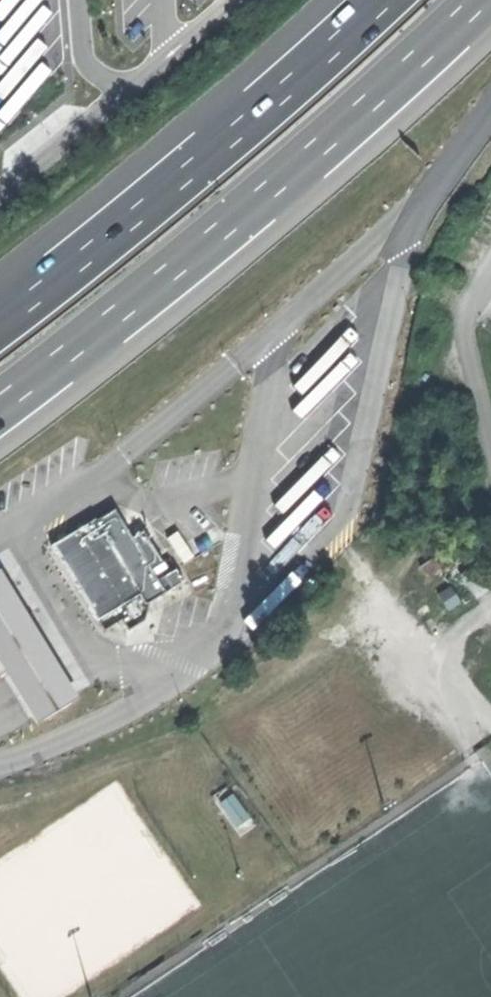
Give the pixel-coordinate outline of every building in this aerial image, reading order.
[(313,371),(321,378),(345,355),(338,347),(313,371)] [(113,511),(49,548),(93,624),(97,621),(103,631),(163,597),(149,573),(160,566),(141,533),(129,539),(113,511)] [(73,700),(51,665),(9,595),(0,580),(0,674),(9,690),(31,726),(73,700)]
